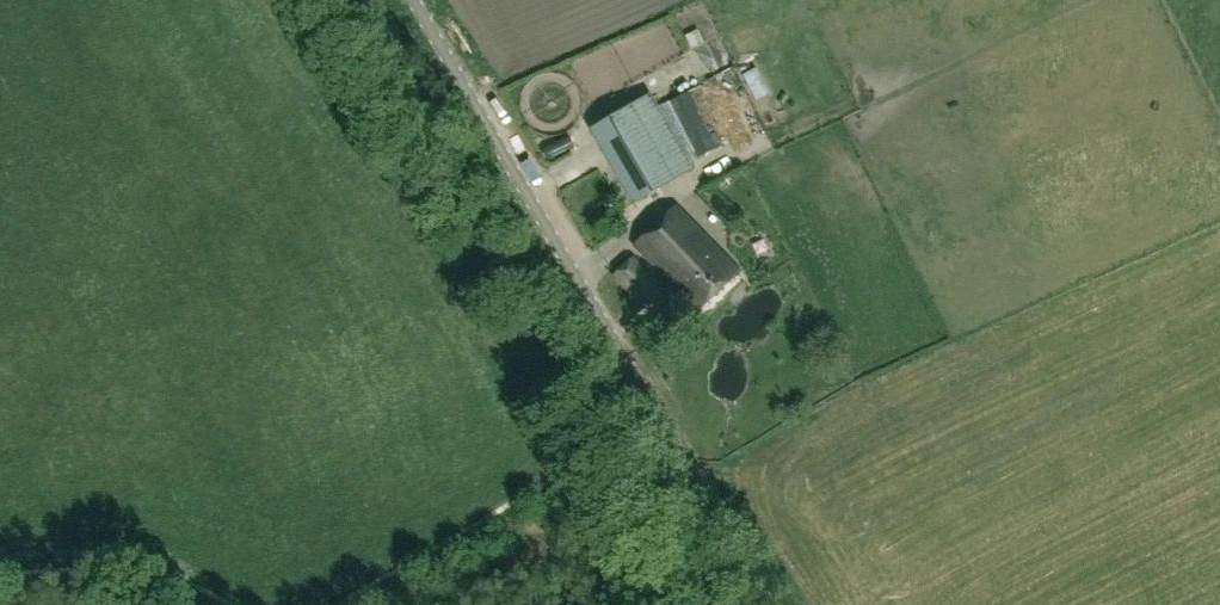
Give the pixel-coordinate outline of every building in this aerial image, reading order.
[(726,108),(747,99),(723,42),(667,66),(678,90),(712,76),(726,108)] [(670,102),(698,158),(717,148),(689,93),(670,102)] [(693,168),(651,95),(590,130),(633,203),(693,168)] [(576,200),(599,191),(594,179),(572,188),(576,200)] [(738,272),(675,208),(636,246),(699,310),(738,272)] [(647,310),(664,290),(632,258),(614,277),(647,310)]
